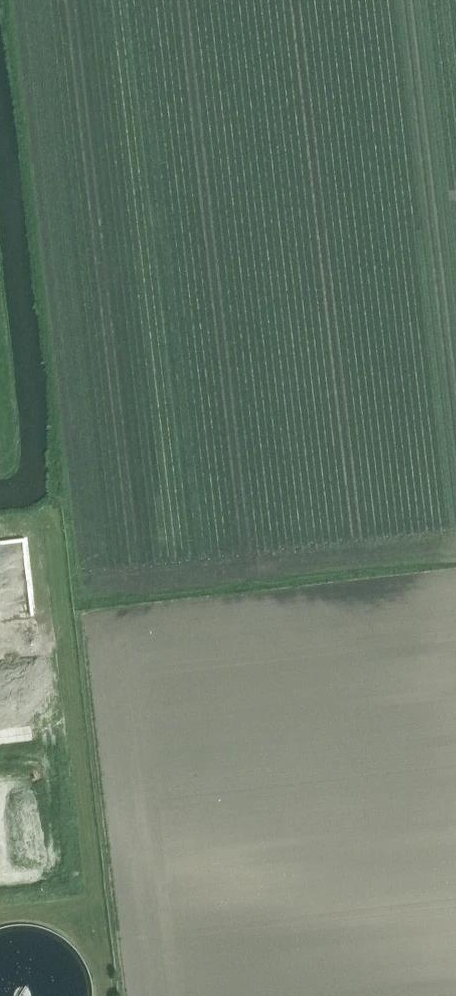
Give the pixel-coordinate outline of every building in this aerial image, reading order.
[(25,662),(0,662),(0,684),(23,683),(23,669),(35,668),(34,645),(25,645),(25,662)]
